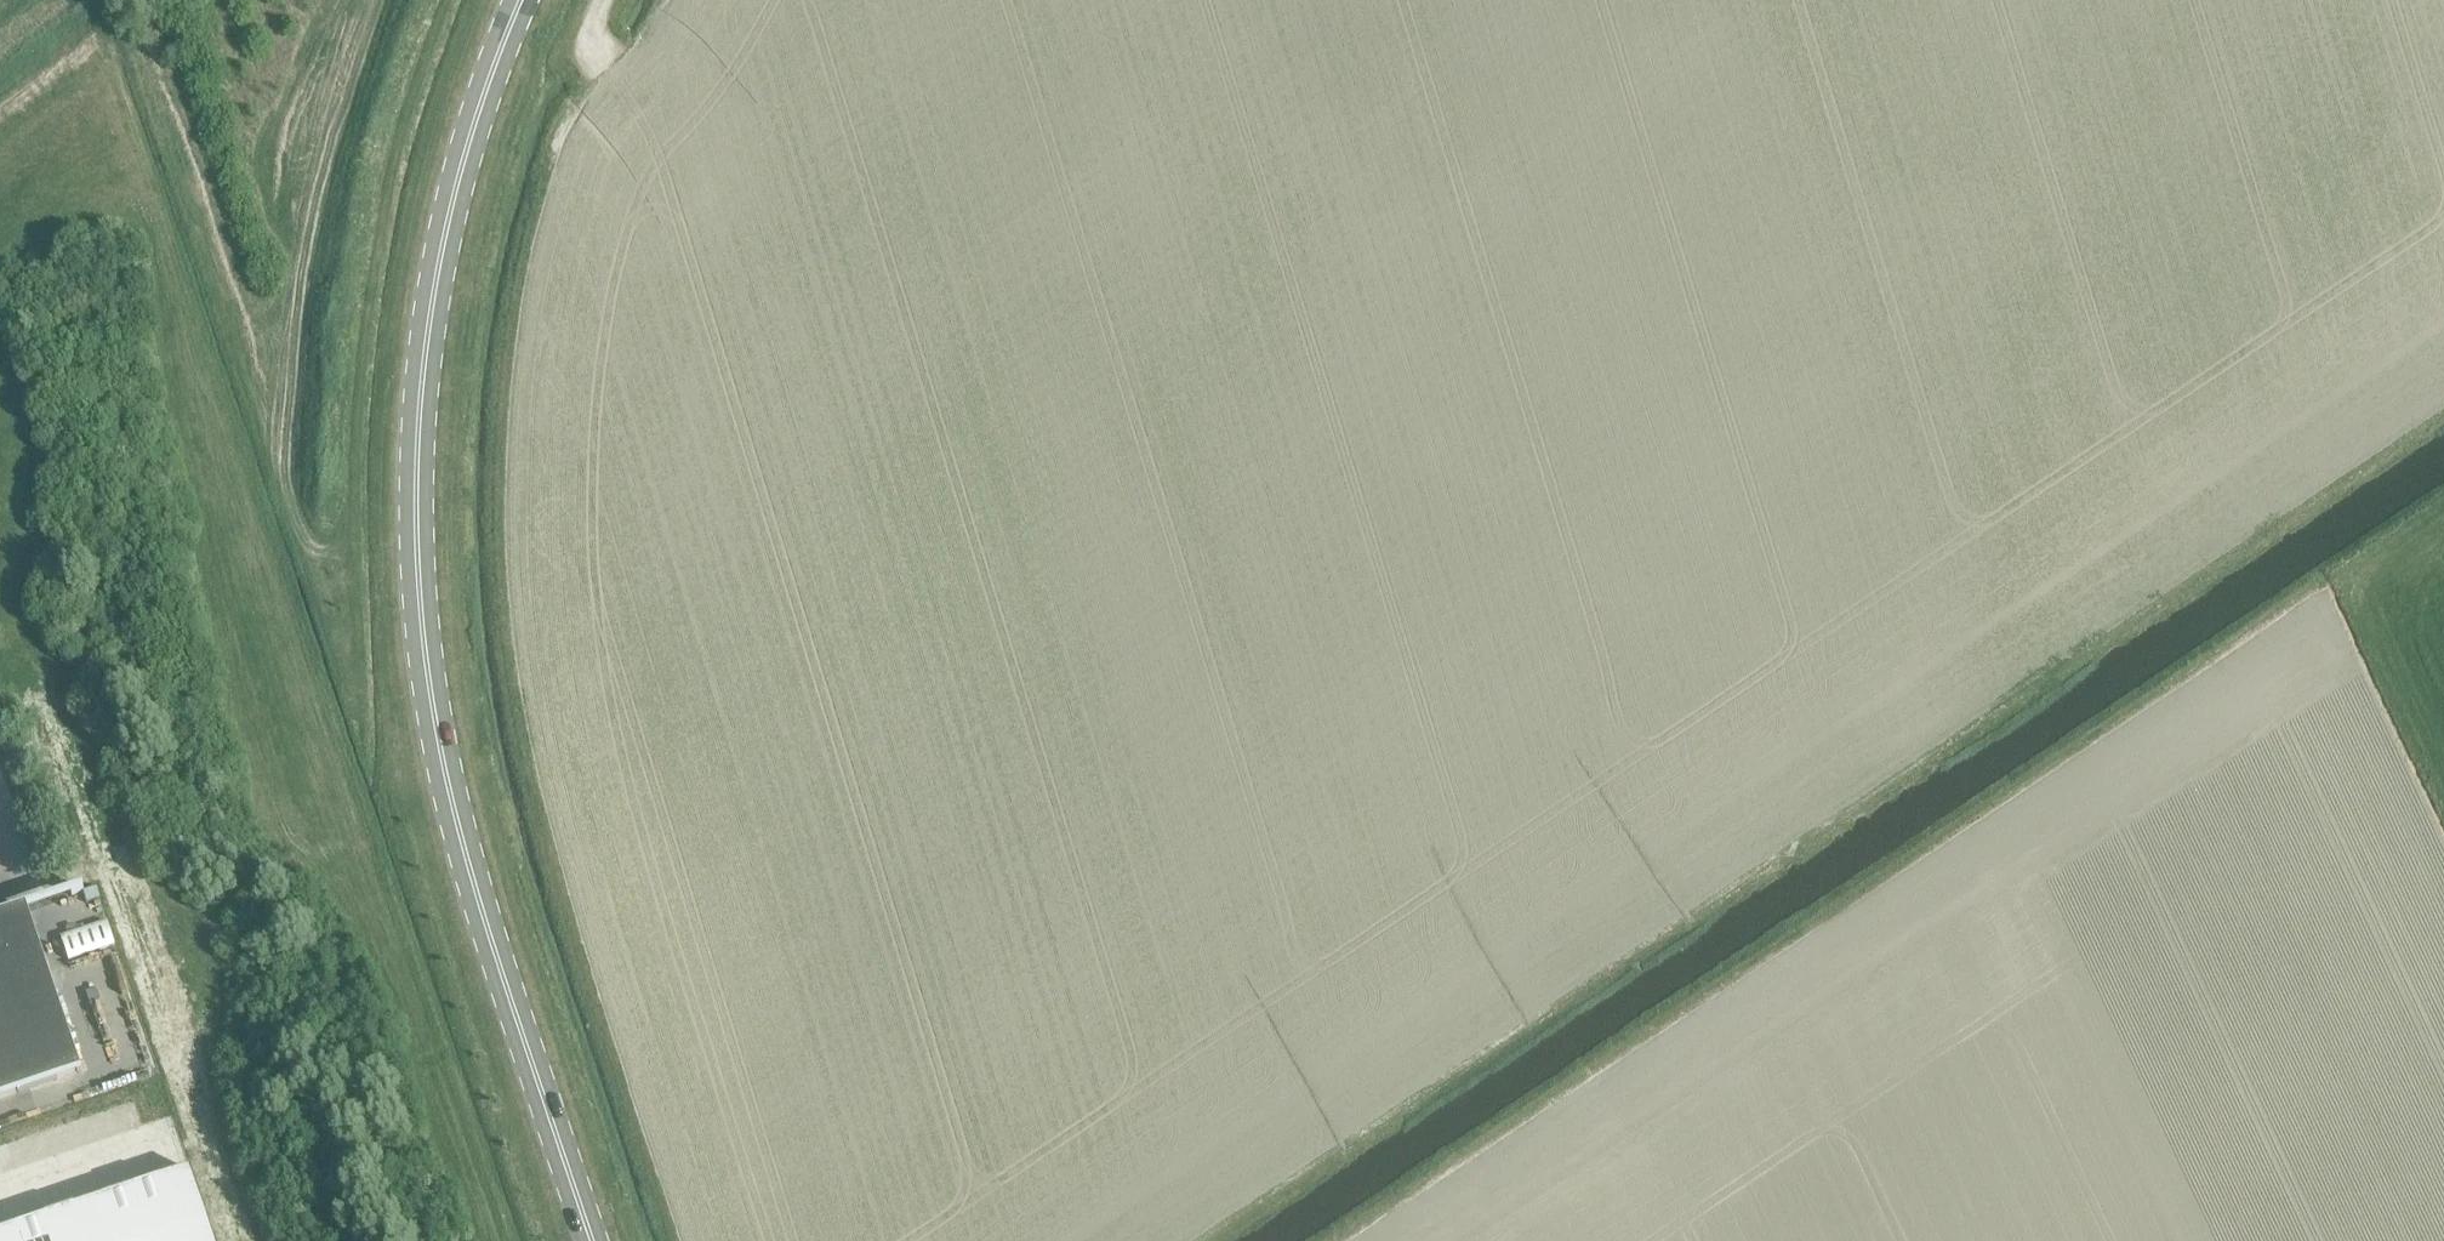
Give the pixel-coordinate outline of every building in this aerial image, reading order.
[(80,1072),(26,913),(84,893),(83,889),(0,917),(0,1099),(80,1072)] [(0,1234),(0,1240),(214,1240),(190,1171),(0,1234)]
